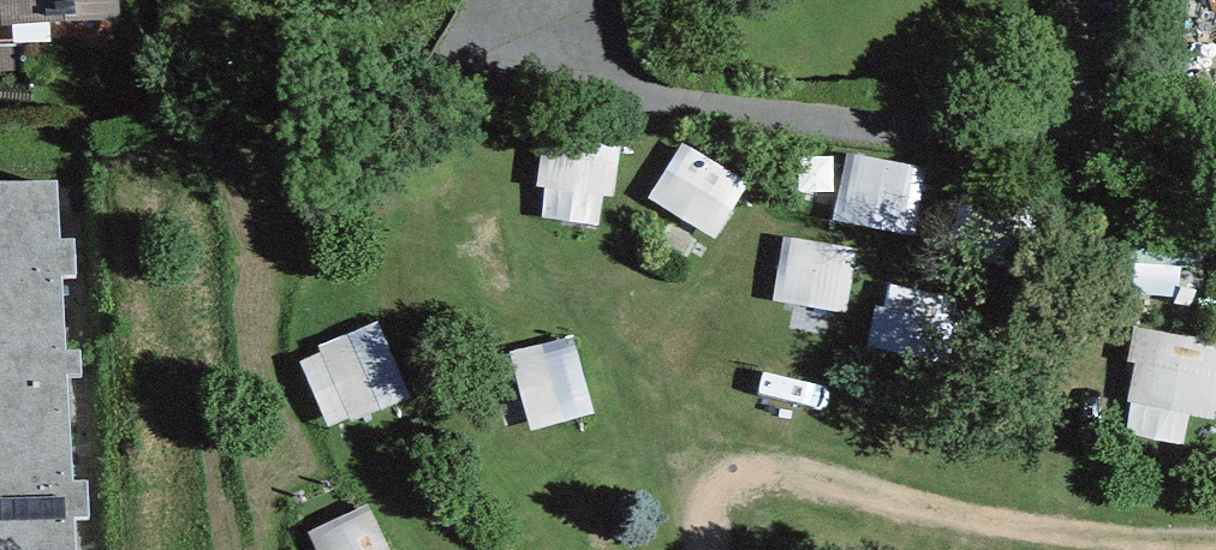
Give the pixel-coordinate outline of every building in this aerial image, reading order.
[(133,50),(128,0),(0,0),(0,61),(133,50)] [(621,204),(623,123),(551,121),(549,202),(621,204)] [(659,191),(735,217),(755,160),(679,134),(659,191)] [(918,224),(930,156),(856,142),(843,210),(918,224)] [(55,179),(0,182),(0,549),(77,549),(75,513),(90,512),(88,479),(73,480),(66,372),(80,372),(78,348),(65,349),(60,272),(76,272),(74,234),(58,235),(55,179)] [(850,300),(866,240),(794,221),(778,281),(850,300)] [(939,344),(951,286),(890,273),(878,331),(939,344)] [(308,335),(338,409),(417,378),(387,303),(308,335)] [(1212,438),(1215,417),(1215,328),(1154,315),(1132,422),(1212,438)] [(520,337),(538,412),(599,398),(582,322),(520,337)] [(378,485),(319,509),(336,549),(405,549),(378,485)]
